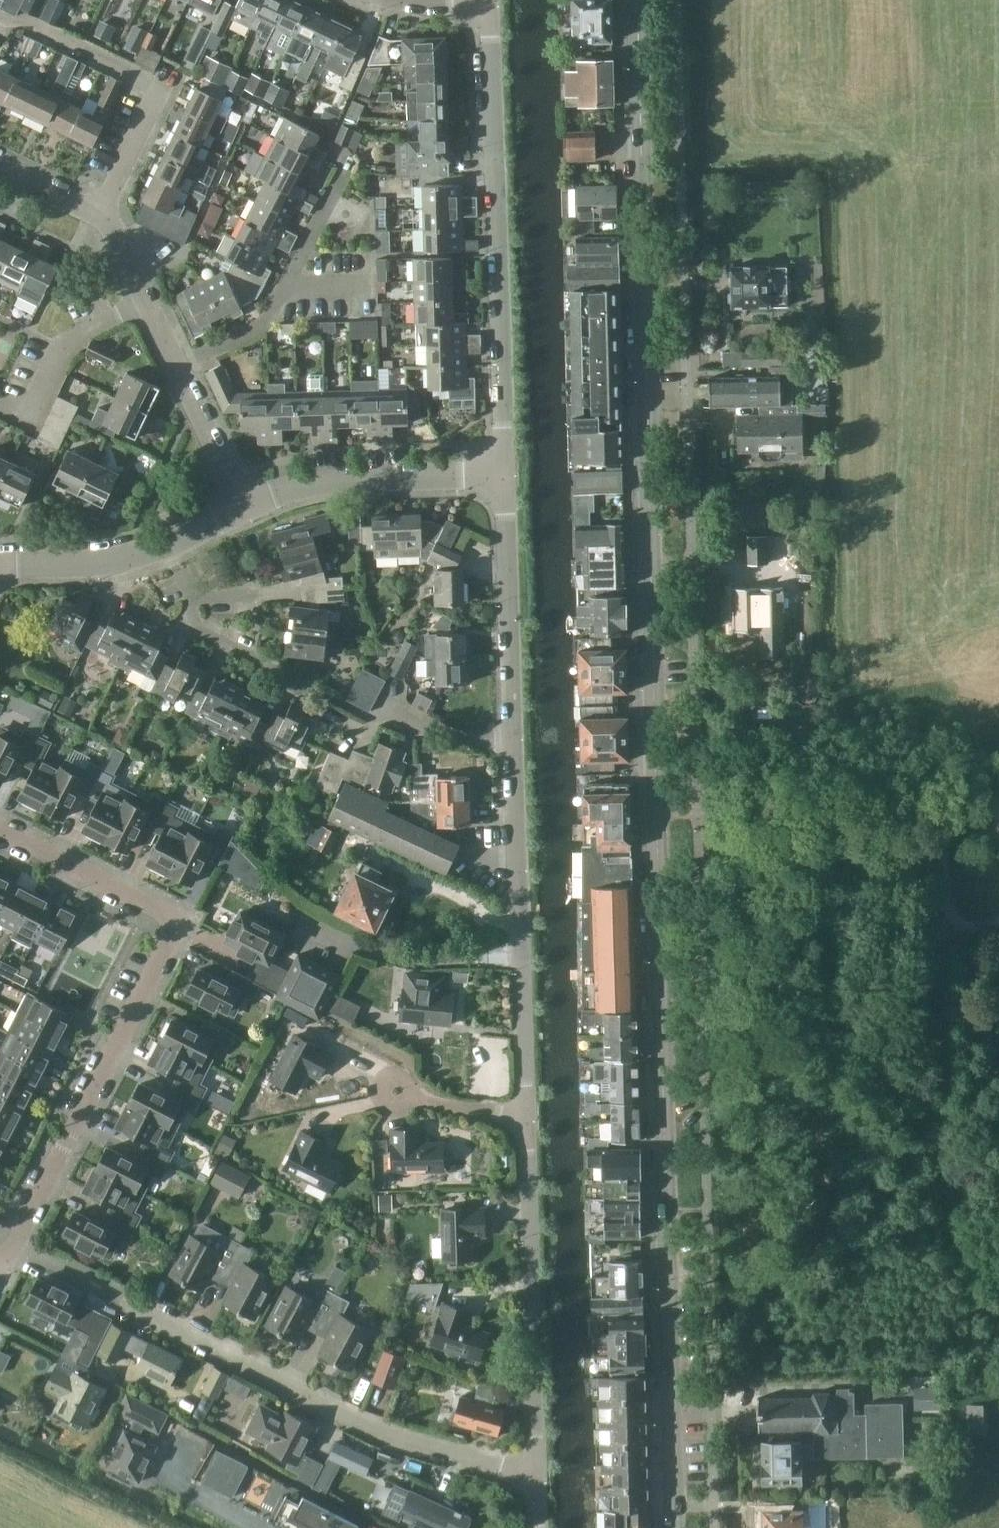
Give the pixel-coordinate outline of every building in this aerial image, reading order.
[(11,0),(0,0),(0,8),(6,10),(11,0)] [(20,7),(24,0),(11,0),(6,10),(16,15),(20,7)] [(22,8),(35,14),(42,0),(26,0),(22,8)] [(38,16),(58,26),(68,3),(62,0),(45,0),(38,16)] [(189,2),(214,15),(222,0),(190,0),(189,2)] [(212,32),(223,37),(232,18),(251,27),(256,17),(265,0),(241,0),(237,8),(227,3),(212,32)] [(251,27),(262,32),(256,45),(264,48),(265,46),(288,0),(265,0),(256,17),(251,27)] [(265,46),(266,46),(272,49),(283,55),(287,48),(306,8),(289,0),(288,0),(265,46)] [(573,26),(566,26),(566,42),(612,40),(610,0),(573,0),(573,26)] [(287,48),(283,55),(284,55),(288,46),(306,55),(325,17),(306,8),(287,48)] [(307,56),(297,77),(306,81),(322,49),(330,53),(344,26),(325,17),(306,55),(307,56)] [(138,51),(148,31),(135,24),(125,44),(138,51)] [(107,44),(113,31),(100,25),(94,38),(107,44)] [(200,26),(195,38),(205,43),(211,31),(200,26)] [(330,53),(324,66),(334,71),(345,76),(343,79),(340,85),(352,90),(366,58),(356,53),(363,39),(359,38),(361,34),(344,26),(330,53)] [(154,75),(162,58),(152,53),(159,38),(158,38),(161,32),(153,28),(150,34),(135,66),(154,75)] [(27,54),(34,41),(26,37),(19,50),(27,54)] [(390,39),(380,37),(369,64),(405,63),(445,61),(445,55),(448,55),(447,43),(445,43),(444,38),(390,39)] [(612,40),(566,42),(567,51),(612,50),(612,40)] [(36,58),(42,46),(34,41),(27,54),(36,58)] [(200,55),(189,50),(181,65),(192,70),(200,55)] [(220,86),(228,71),(229,68),(204,56),(195,74),(220,86)] [(16,77),(8,73),(13,64),(0,57),(0,101),(4,103),(16,77)] [(566,83),(613,82),(612,60),(578,61),(579,70),(566,70),(566,83)] [(406,81),(417,81),(446,80),(445,61),(405,63),(406,81)] [(79,80),(86,66),(78,63),(71,76),(79,80)] [(372,86),(381,67),(366,67),(360,80),(372,86)] [(238,95),(241,89),(246,79),(228,71),(220,86),(238,95)] [(38,87),(25,113),(47,124),(60,98),(71,76),(63,72),(52,94),(38,87)] [(260,99),(268,83),(249,73),(246,79),(241,89),(260,99)] [(25,113),(38,87),(16,77),(4,103),(25,113)] [(232,135),(236,127),(223,121),(224,119),(216,115),(222,102),(218,100),(223,90),(201,79),(196,90),(186,112),(232,135)] [(92,146),(121,85),(110,80),(96,109),(86,104),(83,109),(82,109),(69,135),(92,146)] [(368,96),(372,86),(360,80),(355,90),(368,96)] [(407,101),(446,100),(446,80),(417,81),(417,91),(406,91),(407,101)] [(567,105),(579,105),(614,104),(613,82),(566,83),(567,105)] [(279,108),(287,92),(268,83),(260,99),(279,108)] [(69,135),(82,109),(60,98),(47,124),(69,135)] [(407,121),(418,120),(447,119),(446,100),(407,101),(407,121)] [(358,117),(363,106),(351,101),(346,112),(358,117)] [(246,125),(254,105),(247,102),(238,122),(246,125)] [(323,161),(328,153),(313,145),(318,135),(270,110),(266,119),(281,126),(275,137),(323,161)] [(232,135),(186,112),(175,134),(201,146),(207,133),(215,137),(215,138),(228,144),(232,135)] [(353,129),(358,117),(346,112),(342,121),(341,124),(353,129)] [(337,132),(341,124),(342,121),(328,115),(323,126),(337,132)] [(408,140),(448,139),(447,119),(418,120),(419,131),(408,131),(408,140)] [(348,142),(353,129),(341,124),(337,132),(335,137),(348,142)] [(566,160),(595,160),(594,131),(566,132),(566,160)] [(190,168),(201,146),(175,134),(165,155),(190,168)] [(319,170),(323,161),(275,137),(265,156),(299,173),(304,162),(319,170)] [(410,177),(449,176),(448,159),(448,139),(408,140),(410,177)] [(179,189),(190,168),(165,155),(154,177),(179,189)] [(303,199),(308,191),(293,184),(299,173),(265,156),(255,176),(265,180),(303,199)] [(204,163),(200,171),(214,177),(217,169),(204,163)] [(226,170),(220,183),(228,186),(233,173),(226,170)] [(200,172),(196,179),(210,186),(213,178),(214,177),(200,171),(200,172)] [(194,223),(198,216),(183,209),(185,206),(174,201),(179,189),(154,177),(144,198),(146,199),(194,223)] [(309,214),(314,204),(303,199),(265,180),(256,199),(289,216),(294,206),(309,214)] [(461,195),(461,183),(424,184),(424,206),(477,204),(477,194),(461,195)] [(569,233),(594,232),(594,218),(616,217),(616,187),(575,188),(576,217),(569,217),(569,233)] [(308,191),(303,199),(314,204),(318,196),(308,191)] [(387,196),(376,196),(377,207),(387,207),(387,196)] [(184,245),(194,223),(146,199),(135,221),(184,245)] [(295,242),(299,233),(284,226),(289,216),(256,199),(246,218),(295,242)] [(208,209),(220,215),(223,208),(211,203),(208,209)] [(421,227),(425,227),(466,226),(466,214),(477,214),(477,204),(424,206),(420,206),(421,227)] [(376,209),(376,221),(387,221),(387,209),(376,209)] [(290,251),(295,242),(246,218),(236,237),(270,254),(275,244),(290,251)] [(199,230),(198,233),(209,238),(214,227),(203,222),(199,230)] [(466,238),(466,226),(425,227),(426,249),(479,247),(478,237),(466,238)] [(258,296),(272,269),(265,265),(270,254),(236,237),(226,258),(232,261),(228,269),(258,296)] [(571,297),(618,296),(617,237),(576,238),(577,263),(570,264),(571,297)] [(42,243),(35,239),(28,254),(13,247),(0,273),(0,276),(20,286),(42,243)] [(13,247),(0,240),(0,273),(13,247)] [(42,297),(56,268),(41,260),(48,246),(42,243),(20,286),(42,297)] [(453,268),(452,256),(414,257),(415,279),(468,277),(467,268),(453,268)] [(769,268),(769,267),(732,268),(732,292),(729,294),(729,302),(733,305),(733,309),(769,308),(769,278),(777,278),(777,268),(769,268)] [(243,313),(240,305),(258,296),(228,269),(203,281),(219,315),(230,310),(234,317),(243,313)] [(416,299),(454,297),(453,288),(468,287),(468,277),(415,279),(416,299)] [(193,337),(212,328),(208,320),(219,315),(203,281),(174,295),(193,337)] [(571,314),(619,313),(618,296),(571,297),(571,314)] [(454,311),(454,307),(454,297),(416,299),(416,322),(428,322),(465,321),(469,321),(469,311),(454,311)] [(0,304),(0,313),(6,316),(7,316),(11,307),(1,302),(0,304)] [(384,323),(392,323),(392,302),(383,302),(384,323)] [(571,334),(619,333),(619,313),(571,314),(571,334)] [(465,332),(465,321),(428,322),(428,343),(481,342),(481,332),(465,332)] [(320,323),(303,324),(303,334),(321,334),(320,323)] [(335,323),(322,323),(322,334),(336,333),(335,323)] [(384,344),(393,344),(392,323),(384,323),(384,344)] [(280,325),(281,335),(293,335),(293,325),(280,325)] [(572,355),(620,353),(619,333),(571,334),(572,355)] [(109,364),(115,352),(92,341),(90,340),(84,351),(109,364)] [(770,378),(710,379),(710,385),(710,400),(711,407),(759,406),(788,405),(788,377),(793,377),(793,366),(792,355),(799,341),(782,341),(782,351),(782,366),(770,366),(770,378)] [(429,365),(466,364),(466,352),(482,351),(481,342),(428,343),(429,365)] [(744,352),(724,353),(724,367),(744,366),(770,366),(782,366),(782,351),(744,352)] [(620,383),(620,353),(572,355),(573,380),(616,379),(616,383),(620,383)] [(235,393),(222,364),(207,371),(226,410),(242,410),(242,427),(257,427),(257,442),(270,442),(269,392),(235,393)] [(467,376),(466,364),(429,365),(430,387),(449,387),(449,398),(462,397),(462,406),(476,405),(475,375),(467,376)] [(148,413),(161,388),(128,372),(116,398),(148,413)] [(326,440),(325,390),(324,374),(310,374),(308,377),(308,390),(297,391),(298,425),(313,425),(314,441),(326,440)] [(616,383),(616,379),(573,380),(573,405),(621,404),(620,383),(616,383)] [(285,391),(285,383),(268,383),(269,392),(270,442),(284,441),(283,426),(298,425),(297,391),(285,391)] [(408,389),(408,387),(380,388),(382,439),(394,438),(394,422),(409,422),(409,415),(422,415),(422,394),(419,394),(419,388),(408,389)] [(382,439),(380,388),(352,389),(353,424),(369,423),(369,439),(382,439)] [(326,440),(339,440),(338,424),(353,424),(352,389),(325,390),(326,440)] [(73,417),(79,406),(57,395),(52,406),(73,417)] [(148,413),(116,398),(109,411),(99,406),(90,425),(113,437),(117,429),(136,439),(148,413)] [(574,430),(621,429),(621,404),(573,405),(574,430)] [(759,417),(739,418),(739,421),(740,449),(760,449),(760,455),(765,459),(776,459),(781,454),(781,448),(783,448),(801,448),(801,417),(822,416),(825,416),(825,405),(823,405),(798,405),(793,405),(788,405),(759,406),(759,417)] [(68,428),(73,417),(52,406),(46,418),(68,428)] [(63,439),(68,428),(46,418),(41,429),(63,439)] [(57,450),(63,439),(41,429),(36,440),(57,450)] [(575,464),(622,463),(621,429),(574,430),(575,464)] [(78,494),(94,462),(68,449),(53,482),(78,494)] [(11,462),(0,457),(0,484),(11,462)] [(36,474),(11,462),(0,484),(0,497),(20,506),(36,474)] [(103,506),(119,474),(94,462),(78,494),(103,506)] [(590,525),(590,516),(590,508),(594,508),(594,494),(623,494),(622,471),(575,472),(576,525),(576,544),(624,544),(624,525),(590,525)] [(726,554),(743,554),(742,531),(766,531),(766,498),(727,498),(727,531),(726,531),(726,554)] [(323,546),(319,533),(332,530),(328,513),(305,519),(307,525),(272,534),(275,545),(280,543),(283,556),(323,546)] [(421,514),(397,515),(399,557),(422,556),(422,560),(427,560),(428,558),(436,542),(437,539),(439,540),(445,527),(432,520),(421,520),(421,514)] [(374,526),(361,526),(362,542),(362,550),(375,550),(375,558),(399,557),(397,515),(374,515),(374,526)] [(361,516),(349,516),(350,542),(362,542),(361,526),(361,516)] [(445,527),(439,540),(451,546),(455,539),(461,526),(452,522),(448,520),(445,527)] [(767,563),(767,537),(748,537),(748,563),(767,563)] [(428,558),(427,560),(434,563),(435,602),(463,601),(462,567),(456,568),(456,565),(461,554),(436,542),(428,558)] [(577,587),(625,586),(624,544),(576,544),(577,587)] [(285,582),(323,571),(321,561),(326,560),(323,546),(283,556),(287,569),(282,570),(285,582)] [(319,590),(344,589),(344,577),(318,579),(319,590)] [(319,602),(345,601),(344,589),(319,590),(319,602)] [(760,589),(733,590),(733,632),(737,632),(737,636),(750,636),(750,632),(760,632),(761,658),(784,658),(783,589),(760,589)] [(578,616),(626,615),(626,596),(591,597),(592,606),(578,606),(578,616)] [(83,625),(93,605),(80,598),(77,605),(63,599),(49,628),(63,635),(59,643),(82,654),(86,647),(94,631),(92,630),(83,625)] [(334,635),(335,621),(330,620),(331,610),(291,605),(290,617),(295,618),(294,631),(334,635)] [(424,605),(420,613),(428,617),(432,609),(424,605)] [(123,617),(114,612),(106,628),(96,623),(92,630),(94,631),(86,647),(110,658),(108,662),(118,667),(141,622),(125,614),(123,617)] [(444,614),(434,626),(451,629),(453,621),(444,614)] [(626,634),(626,615),(578,616),(578,627),(591,627),(591,635),(626,634)] [(163,668),(169,657),(158,652),(166,637),(156,632),(157,630),(141,622),(118,667),(129,672),(130,668),(156,681),(162,668),(163,668)] [(388,638),(392,642),(400,643),(404,640),(404,635),(402,632),(393,630),(389,633),(388,638)] [(333,650),(334,635),(294,631),(292,645),(287,645),(286,656),(326,660),(328,649),(333,650)] [(438,659),(465,658),(465,656),(467,653),(467,647),(465,644),(464,634),(437,635),(426,635),(427,657),(438,659)] [(611,648),(611,637),(578,638),(580,671),(627,670),(626,647),(611,648)] [(414,653),(418,646),(405,641),(402,647),(414,653)] [(403,678),(414,653),(402,647),(391,673),(403,678)] [(198,690),(207,672),(193,666),(197,658),(184,652),(173,673),(163,668),(162,668),(156,681),(150,692),(174,703),(178,695),(191,702),(197,689),(198,690)] [(468,676),(468,671),(466,669),(465,658),(438,659),(427,659),(428,675),(439,674),(439,684),(467,683),(466,679),(468,676)] [(381,691),(387,681),(364,669),(359,680),(381,691)] [(581,706),(613,705),(612,692),(627,692),(627,670),(580,671),(581,706)] [(227,685),(217,680),(209,695),(198,690),(197,689),(191,702),(186,714),(212,726),(210,729),(221,735),(244,690),(228,683),(227,685)] [(376,702),(381,691),(359,680),(353,691),(376,702)] [(49,710),(55,697),(39,689),(33,702),(49,710)] [(258,749),(262,742),(270,725),(260,720),(267,705),(258,701),(259,698),(244,690),(221,735),(232,740),(234,737),(258,749)] [(371,712),(376,702),(353,691),(348,701),(371,712)] [(77,702),(65,696),(59,708),(71,714),(77,702)] [(302,751),(317,721),(304,715),(307,707),(294,701),(284,722),(274,717),(270,725),(262,742),(285,753),(289,745),(302,751)] [(613,718),(613,705),(581,706),(582,740),(629,739),(628,717),(613,718)] [(2,727),(0,731),(0,783),(0,784),(15,756),(25,762),(38,736),(26,730),(23,737),(13,732),(2,727)] [(122,748),(129,732),(119,727),(111,742),(122,748)] [(42,808),(67,760),(47,750),(50,743),(38,736),(25,762),(36,767),(21,797),(42,808)] [(433,751),(436,747),(440,739),(432,736),(425,742),(421,745),(421,752),(433,751)] [(583,774),(592,774),(614,773),(614,761),(629,760),(629,739),(582,740),(583,774)] [(364,786),(374,759),(354,749),(349,759),(331,751),(315,785),(335,795),(344,776),(364,786)] [(378,763),(369,787),(384,793),(385,790),(401,795),(410,765),(408,765),(407,758),(383,749),(378,763)] [(87,770),(67,760),(42,808),(43,808),(44,806),(64,817),(79,790),(89,795),(102,770),(90,763),(87,770)] [(422,773),(422,763),(411,764),(412,801),(469,800),(469,776),(438,777),(437,773),(422,773)] [(106,841),(131,793),(111,783),(114,776),(102,770),(89,795),(100,801),(85,830),(106,841)] [(593,784),(592,774),(583,774),(584,822),(598,822),(599,834),(592,835),(592,846),(583,846),(583,851),(603,850),(632,850),(630,784),(613,784),(613,782),(593,784)] [(255,800),(262,784),(249,778),(242,794),(255,800)] [(449,873),(461,846),(442,837),(440,836),(413,823),(386,810),(390,802),(364,789),(346,781),(330,816),(449,873)] [(151,804),(131,793),(106,841),(107,841),(108,839),(128,850),(142,823),(153,828),(166,803),(154,797),(151,804)] [(440,836),(445,827),(470,825),(469,800),(412,801),(413,823),(440,836)] [(170,874),(195,827),(175,816),(178,809),(166,803),(153,828),(164,834),(149,863),(170,874)] [(335,831),(333,830),(317,822),(307,843),(317,848),(322,850),(325,852),(335,831)] [(215,837),(195,827),(170,874),(171,875),(172,873),(192,883),(206,856),(218,862),(231,837),(218,830),(215,837)] [(231,837),(218,862),(252,878),(258,867),(231,837)] [(604,858),(603,850),(583,851),(584,905),(593,905),(593,889),(633,888),(632,858),(604,858)] [(378,883),(383,872),(364,862),(358,873),(357,873),(349,888),(342,885),(337,893),(345,897),(339,909),(376,928),(394,892),(378,883)] [(14,886),(5,881),(6,879),(0,876),(0,914),(14,886)] [(0,914),(0,922),(16,930),(34,893),(25,889),(24,891),(14,886),(0,914)] [(584,1010),(636,1009),(633,888),(593,889),(593,905),(584,905),(584,1010)] [(16,930),(12,937),(13,937),(32,947),(53,906),(43,901),(45,899),(35,894),(34,893),(16,930)] [(53,906),(32,947),(33,947),(36,940),(59,952),(76,918),(74,917),(75,914),(63,908),(62,910),(53,906)] [(276,922),(253,910),(250,916),(242,911),(237,920),(235,918),(229,931),(231,932),(227,940),(241,948),(239,952),(261,963),(252,980),(259,983),(259,984),(321,1016),(325,1008),(333,992),(345,969),(302,948),(288,975),(262,962),(278,930),(273,928),(276,922)] [(7,968),(4,975),(15,981),(18,973),(7,968)] [(227,983),(199,969),(188,991),(203,999),(201,1001),(215,1008),(216,1006),(227,1011),(234,1014),(239,1004),(240,1004),(245,994),(252,998),(259,984),(259,983),(252,980),(234,970),(227,983)] [(18,973),(15,981),(25,986),(29,979),(18,973)] [(443,989),(444,978),(420,975),(419,992),(404,990),(401,1020),(450,1025),(453,996),(439,994),(440,988),(443,989)] [(353,1022),(361,1007),(333,992),(325,1008),(353,1022)] [(29,994),(19,1013),(62,1035),(67,1026),(64,1025),(70,1015),(29,994)] [(19,1013),(9,1031),(50,1052),(55,1043),(58,1044),(62,1035),(19,1013)] [(637,1036),(637,1013),(589,1014),(589,1025),(605,1024),(605,1036),(637,1036)] [(203,1034),(175,1020),(165,1041),(163,1040),(162,1041),(210,1065),(220,1045),(227,1049),(234,1036),(209,1023),(203,1034)] [(0,1049),(43,1072),(48,1063),(46,1062),(50,1052),(9,1031),(0,1026),(0,1049)] [(319,1077),(332,1053),(296,1035),(272,1079),(295,1092),(306,1071),(319,1077)] [(638,1059),(637,1036),(605,1036),(605,1048),(590,1048),(590,1057),(594,1057),(594,1060),(638,1059)] [(200,1101),(206,1089),(199,1085),(210,1065),(162,1041),(151,1062),(181,1077),(175,1088),(200,1101)] [(32,1089),(37,1079),(39,1080),(43,1072),(0,1049),(0,1050),(0,1072),(32,1089)] [(595,1064),(592,1061),(586,1062),(586,1073),(610,1072),(610,1082),(638,1081),(638,1063),(595,1064)] [(25,1108),(29,1099),(27,1098),(32,1089),(0,1072),(0,1095),(25,1108)] [(596,1100),(639,1099),(638,1081),(610,1082),(602,1082),(602,1092),(586,1093),(586,1100),(596,1100)] [(169,1098),(142,1084),(131,1105),(129,1104),(177,1129),(187,1109),(194,1113),(200,1101),(175,1088),(169,1098)] [(16,1126),(20,1117),(18,1116),(22,1108),(24,1109),(25,1108),(0,1095),(0,1118),(16,1126)] [(167,1165),(173,1153),(166,1149),(177,1129),(129,1104),(118,1126),(147,1141),(142,1152),(167,1165)] [(639,1123),(639,1104),(601,1105),(602,1114),(610,1113),(611,1123),(639,1123)] [(4,1143),(9,1134),(11,1135),(16,1126),(0,1118),(0,1141),(4,1143)] [(589,1150),(605,1150),(605,1142),(640,1141),(639,1123),(611,1123),(611,1140),(589,1140),(589,1150)] [(420,1143),(420,1128),(393,1128),(393,1170),(444,1169),(444,1143),(420,1143)] [(329,1190),(341,1166),(320,1155),(326,1143),(301,1130),(283,1167),(329,1190)] [(226,1160),(236,1140),(224,1134),(214,1154),(226,1160)] [(374,1155),(388,1154),(388,1140),(373,1140),(374,1155)] [(136,1162),(109,1148),(98,1168),(96,1167),(96,1168),(143,1193),(154,1173),(161,1177),(167,1165),(142,1152),(136,1162)] [(640,1149),(605,1150),(589,1150),(589,1166),(604,1166),(605,1199),(641,1199),(640,1149)] [(239,1199),(250,1176),(223,1162),(211,1184),(239,1199)] [(134,1229),(140,1217),(133,1213),(143,1193),(96,1168),(85,1189),(114,1205),(108,1216),(134,1229)] [(379,1211),(390,1211),(389,1195),(378,1195),(379,1211)] [(605,1219),(641,1219),(641,1199),(605,1199),(605,1219)] [(445,1260),(471,1259),(471,1236),(485,1236),(485,1208),(444,1209),(445,1260)] [(103,1226),(76,1212),(64,1234),(79,1241),(77,1244),(91,1251),(92,1249),(103,1254),(109,1257),(115,1246),(120,1237),(128,1241),(134,1229),(108,1216),(103,1226)] [(591,1244),(605,1243),(605,1239),(642,1238),(641,1219),(605,1219),(605,1236),(591,1236),(591,1244)] [(240,1243),(203,1223),(198,1224),(192,1235),(172,1275),(183,1280),(182,1281),(186,1283),(186,1282),(200,1290),(212,1267),(224,1274),(240,1243)] [(253,1318),(273,1279),(246,1264),(253,1250),(240,1243),(224,1274),(236,1280),(225,1302),(239,1310),(238,1311),(242,1313),(242,1312),(253,1318)] [(594,1298),(644,1296),(643,1261),(611,1262),(612,1276),(593,1276),(594,1298)] [(39,1279),(28,1301),(38,1306),(36,1311),(54,1321),(56,1315),(74,1324),(91,1333),(89,1338),(100,1344),(102,1339),(112,1320),(83,1306),(85,1302),(67,1293),(69,1291),(55,1284),(54,1286),(39,1279)] [(327,1282),(324,1287),(335,1294),(338,1288),(337,1287),(327,1282)] [(435,1309),(444,1282),(411,1283),(405,1299),(435,1309)] [(316,1302),(289,1287),(269,1326),(279,1332),(279,1333),(282,1334),(283,1333),(297,1341),(309,1319),(321,1325),(337,1294),(335,1294),(324,1287),(316,1302)] [(349,1369),(370,1330),(342,1316),(350,1301),(337,1294),(321,1325),(333,1331),(321,1354),(335,1361),(335,1362),(338,1364),(339,1363),(349,1369)] [(594,1314),(644,1312),(644,1296),(594,1298),(594,1314)] [(480,1358),(488,1334),(465,1326),(470,1312),(445,1303),(432,1343),(480,1358)] [(611,1334),(595,1335),(596,1345),(596,1346),(645,1345),(645,1344),(645,1333),(644,1318),(610,1318),(611,1334)] [(113,1324),(98,1354),(116,1363),(122,1350),(124,1347),(143,1357),(142,1360),(138,1367),(170,1384),(183,1359),(150,1342),(150,1343),(130,1334),(131,1333),(113,1324)] [(89,1338),(78,1360),(89,1366),(100,1344),(89,1338)] [(645,1345),(596,1346),(596,1356),(612,1356),(612,1372),(616,1372),(616,1378),(646,1377),(646,1371),(645,1356),(645,1345)] [(394,1387),(405,1356),(383,1348),(372,1380),(394,1387)] [(217,1396),(229,1373),(215,1366),(203,1389),(217,1396)] [(57,1367),(45,1390),(62,1398),(53,1415),(74,1426),(77,1419),(88,1425),(106,1389),(74,1373),(73,1375),(68,1372),(57,1367)] [(616,1379),(600,1379),(601,1387),(612,1387),(612,1401),(646,1400),(646,1377),(616,1378),(616,1379)] [(492,1407),(498,1385),(480,1380),(475,1398),(477,1399),(477,1400),(460,1395),(454,1417),(471,1422),(470,1424),(499,1432),(505,1411),(492,1407)] [(857,1419),(855,1388),(839,1389),(839,1393),(838,1395),(833,1395),(831,1393),(817,1393),(812,1398),(760,1399),(761,1430),(813,1430),(815,1433),(815,1444),(815,1459),(905,1457),(904,1403),(868,1404),(868,1419),(857,1419)] [(126,1394),(117,1412),(159,1432),(168,1415),(126,1394)] [(602,1423),(647,1422),(646,1400),(601,1401),(602,1423)] [(969,1432),(990,1432),(990,1402),(969,1402),(969,1432)] [(284,1418),(261,1406),(248,1431),(271,1442),(268,1448),(291,1459),(287,1466),(301,1473),(309,1457),(301,1453),(315,1427),(287,1412),(284,1418)] [(648,1444),(647,1422),(602,1423),(602,1445),(648,1444)] [(125,1430),(107,1466),(114,1470),(112,1474),(130,1483),(132,1479),(139,1482),(157,1446),(125,1430)] [(372,1458),(336,1442),(328,1457),(365,1474),(372,1458)] [(801,1444),(801,1442),(765,1442),(766,1463),(765,1463),(765,1482),(802,1481),(802,1459),(815,1459),(815,1444),(801,1444)] [(648,1465),(648,1444),(602,1445),(603,1453),(614,1453),(614,1466),(648,1465)] [(248,1466),(217,1450),(201,1482),(232,1498),(248,1466)] [(301,1473),(299,1478),(313,1485),(323,1464),(309,1457),(301,1473)] [(649,1487),(648,1465),(614,1466),(603,1466),(603,1474),(615,1474),(615,1488),(649,1487)] [(382,1513),(398,1521),(401,1515),(412,1520),(409,1527),(465,1527),(470,1518),(469,1518),(461,1515),(462,1512),(457,1510),(456,1510),(456,1512),(412,1492),(395,1484),(382,1513)] [(790,1500),(801,1500),(800,1485),(790,1486),(790,1500)] [(649,1510),(649,1487),(615,1488),(604,1488),(604,1497),(615,1496),(616,1510),(607,1511),(607,1513),(622,1513),(622,1510),(649,1510)] [(268,1521),(282,1527),(358,1527),(359,1526),(303,1496),(299,1504),(287,1498),(288,1497),(286,1496),(273,1522),(269,1519),(268,1521)] [(828,1523),(840,1523),(840,1499),(828,1499),(828,1523)] [(649,1510),(622,1510),(622,1513),(622,1517),(628,1517),(628,1525),(650,1524),(649,1510)] [(821,1511),(767,1512),(767,1522),(766,1522),(766,1527),(832,1527),(822,1527),(821,1511)] [(650,1524),(628,1525),(628,1517),(622,1517),(622,1513),(607,1513),(607,1527),(650,1527),(650,1524)]
